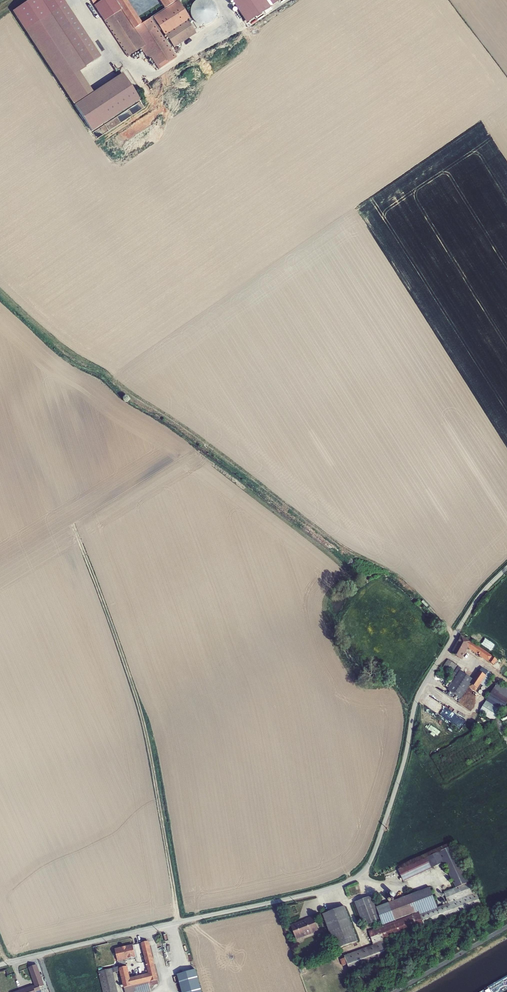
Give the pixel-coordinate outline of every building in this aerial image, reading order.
[(63,89),(82,76),(79,72),(86,67),(85,66),(101,56),(63,0),(27,0),(10,11),(63,89)] [(140,49),(145,45),(160,68),(176,57),(154,23),(147,13),(139,18),(127,0),(90,0),(128,57),(140,49)] [(161,3),(147,13),(154,23),(156,22),(164,35),(165,34),(174,47),(196,33),(188,20),(190,18),(178,0),(166,0),(161,3)] [(247,22),(271,6),(267,0),(232,0),(247,22)] [(159,69),(160,68),(145,45),(140,49),(148,59),(151,57),(159,69)] [(93,92),(95,96),(125,76),(123,73),(93,92)] [(73,104),(74,104),(77,108),(95,96),(93,92),(82,76),(63,89),(73,104)] [(95,96),(77,108),(92,131),(140,99),(125,76),(95,96)] [(118,116),(122,122),(145,108),(141,101),(118,116)] [(462,659),(468,648),(494,665),(497,659),(472,641),(461,635),(451,653),(462,659)] [(457,665),(448,659),(437,675),(447,682),(457,665)] [(448,690),(461,699),(469,687),(474,679),(460,670),(461,668),(459,666),(451,678),(454,680),(449,688),(448,690)] [(482,667),(474,679),(469,687),(476,692),(480,684),(486,688),(494,676),(482,667)] [(454,680),(451,678),(446,686),(449,688),(454,680)] [(498,682),(486,700),(486,701),(479,712),(493,720),(494,722),(490,725),(495,732),(498,730),(506,744),(506,733),(498,717),(499,716),(506,703),(506,687),(498,682)] [(401,866),(401,867),(426,856),(427,857),(452,846),(452,843),(401,866)] [(401,867),(398,869),(403,881),(444,862),(455,888),(444,892),(448,903),(437,907),(430,887),(376,907),(381,920),(383,925),(418,911),(419,912),(368,931),(373,945),(344,955),(351,974),(392,959),(385,941),(424,926),(425,928),(468,911),(471,910),(482,906),(473,882),(470,883),(452,846),(427,857),(426,856),(401,867)] [(381,920),(376,907),(371,896),(354,902),(364,926),(381,920)] [(329,931),(336,949),(358,941),(345,906),(323,914),(328,927),(329,931)] [(291,925),(296,940),(319,931),(313,916),(305,919),(291,925)] [(122,991),(148,991),(151,991),(150,986),(158,984),(149,941),(141,943),(148,973),(130,978),(127,966),(126,966),(125,961),(124,961),(124,960),(118,961),(119,966),(112,968),(113,973),(117,972),(117,974),(120,973),(123,988),(121,988),(122,991)] [(115,949),(118,961),(124,960),(136,957),(133,944),(115,949)] [(34,985),(15,991),(37,991),(41,990),(40,987),(45,985),(42,977),(44,976),(43,973),(41,974),(37,964),(28,967),(34,985)] [(113,973),(112,968),(98,971),(103,991),(118,991),(113,973)] [(181,991),(192,991),(198,990),(192,970),(176,975),(181,991)]
